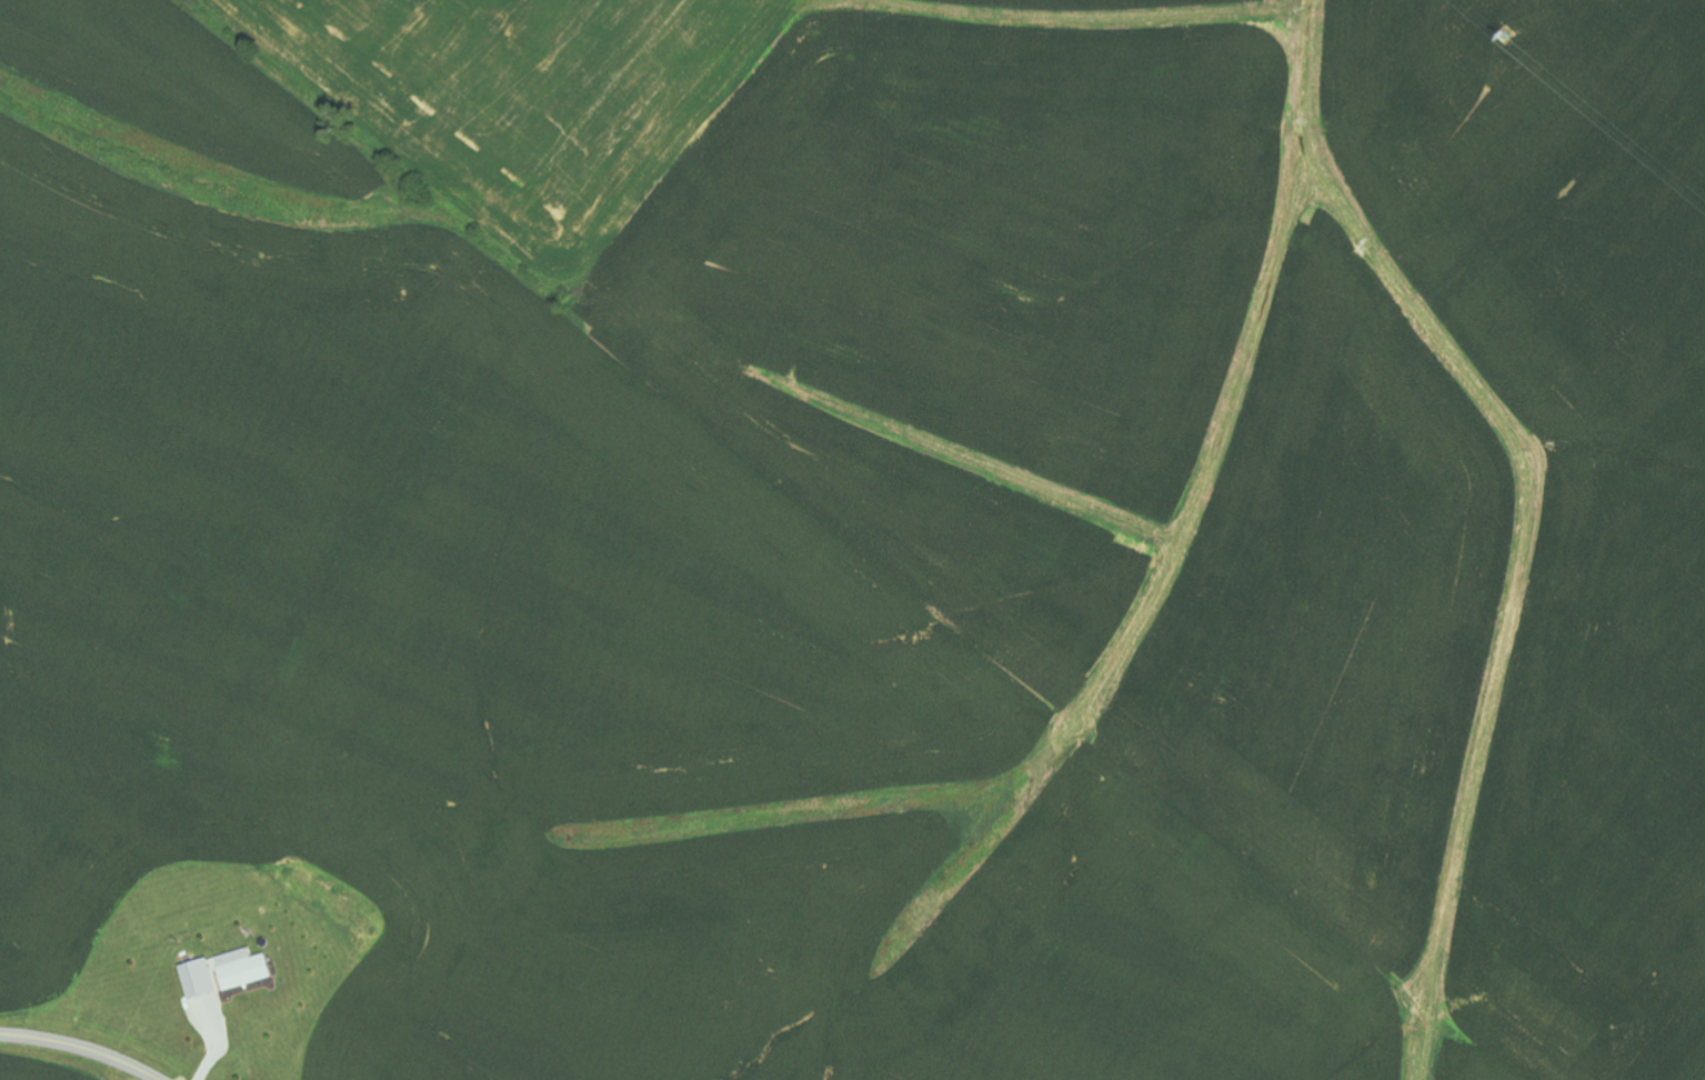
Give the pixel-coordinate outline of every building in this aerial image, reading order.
[(271,980),(265,956),(252,959),(250,950),(180,968),(189,1001),(221,993),(271,980)]
